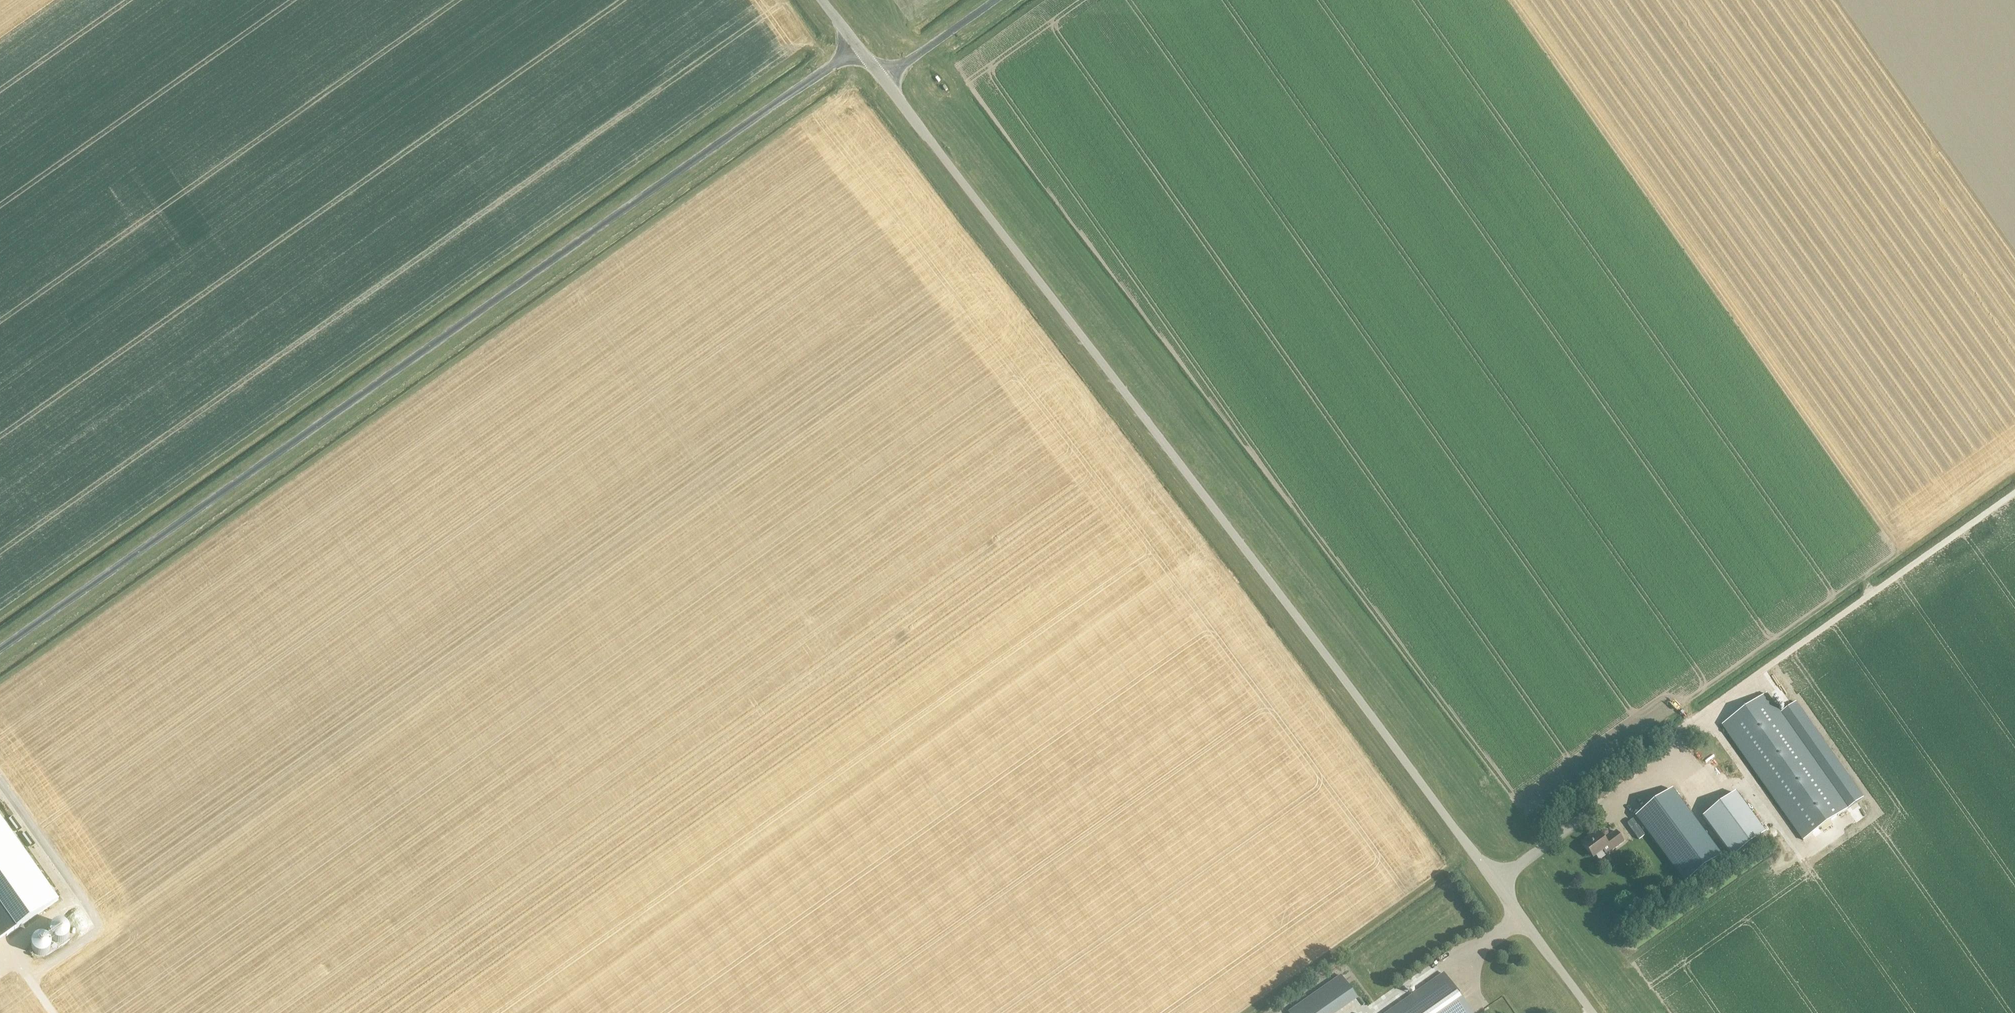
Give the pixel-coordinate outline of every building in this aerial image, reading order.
[(1722,725),(1803,840),(1847,809),(1766,693),(1722,725)] [(1633,786),(1642,779),(1638,774),(1629,781),(1633,786)] [(1636,817),(1685,882),(1721,856),(1672,790),(1636,817)] [(1733,858),(1766,834),(1735,793),(1703,817),(1733,858)] [(58,900),(0,818),(0,941),(58,900)] [(1589,854),(1590,853),(1592,852),(1596,857),(1603,851),(1606,855),(1624,842),(1616,831),(1604,840),(1599,833),(1590,839),(1588,837),(1581,843),(1589,854)] [(1562,851),(1562,844),(1553,845),(1554,852),(1562,851)] [(1799,847),(1795,852),(1803,860),(1808,855),(1799,847)] [(64,941),(65,941),(66,940),(68,938),(69,937),(69,935),(70,933),(69,930),(69,928),(68,927),(66,925),(64,924),(61,923),(58,923),(56,923),(54,924),(52,926),(51,929),(50,931),(50,933),(51,936),(52,938),(53,939),(54,941),(56,942),(58,942),(60,942),(63,942),(64,941)] [(45,954),(46,954),(47,953),(49,952),(50,950),(50,948),(51,946),(51,944),(50,941),(49,940),(47,938),(45,937),(42,936),(39,936),(37,937),(35,938),(33,940),(32,942),(31,944),(31,947),(32,949),(33,951),(34,952),(35,954),(37,955),(39,955),(41,955),(44,955),(45,954)] [(1443,973),(1387,1012),(1471,1012),(1443,973)] [(1289,1012),(1334,1012),(1356,998),(1341,976),(1289,1012)]
